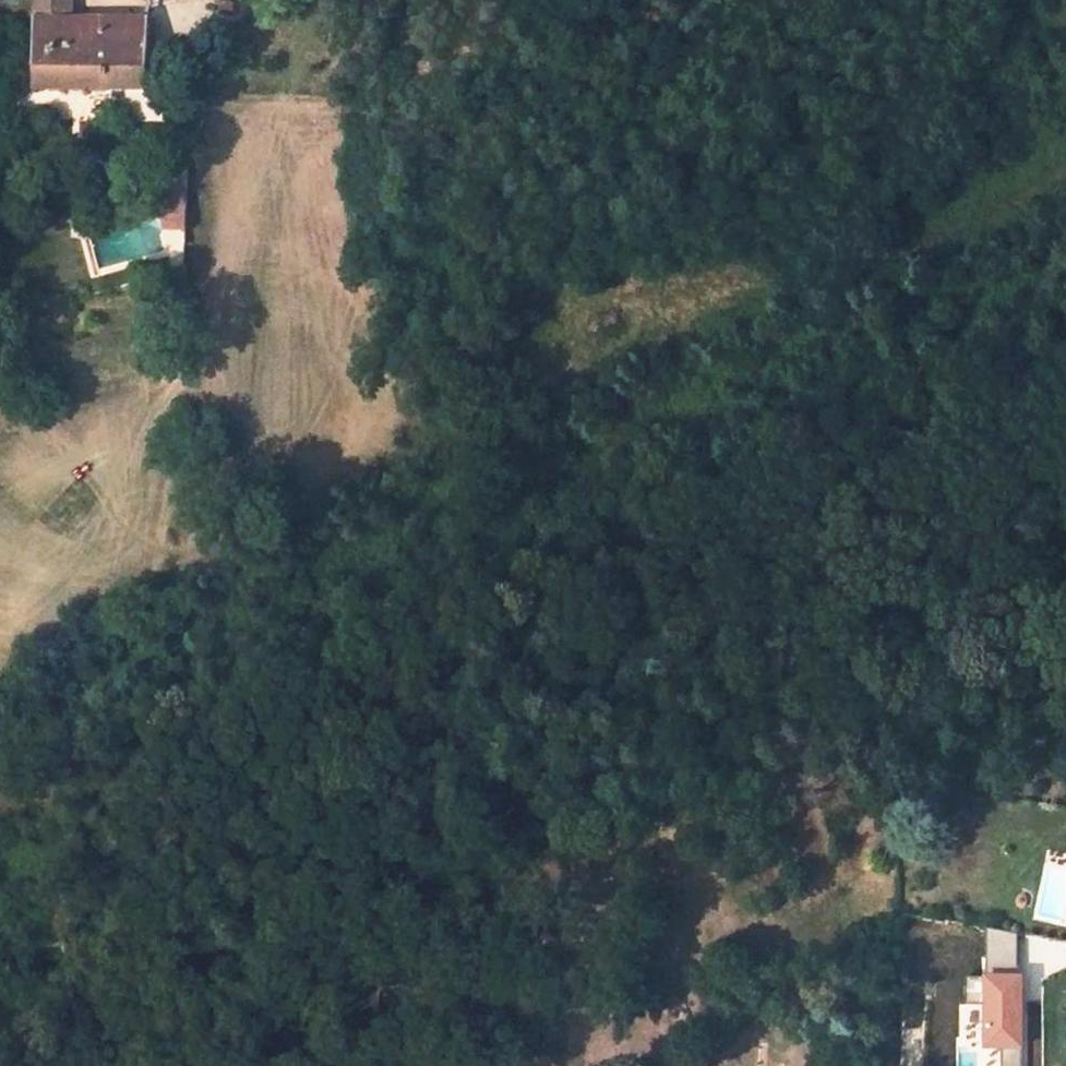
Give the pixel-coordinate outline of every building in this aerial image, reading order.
[(71,0),(34,0),(34,19),(36,19),(47,19),(71,19),(71,0)] [(146,19),(71,19),(47,19),(36,19),(36,88),(145,88),(146,19)] [(162,229),(182,230),(183,211),(163,210),(162,229)] [(1021,895),(1019,901),(1019,902),(1020,903),(1021,904),(1022,904),(1022,905),(1023,905),(1024,905),(1025,905),(1026,904),(1027,904),(1028,902),(1029,897),(1028,896),(1028,895),(1027,894),(1026,893),(1025,893),(1024,893),(1023,893),(1022,894),(1021,895)] [(986,970),(1017,970),(1016,931),(986,931),(986,970)] [(1020,973),(967,973),(967,1001),(980,1001),(980,1049),(1002,1049),(1002,1065),(1021,1065),(1020,973)]
